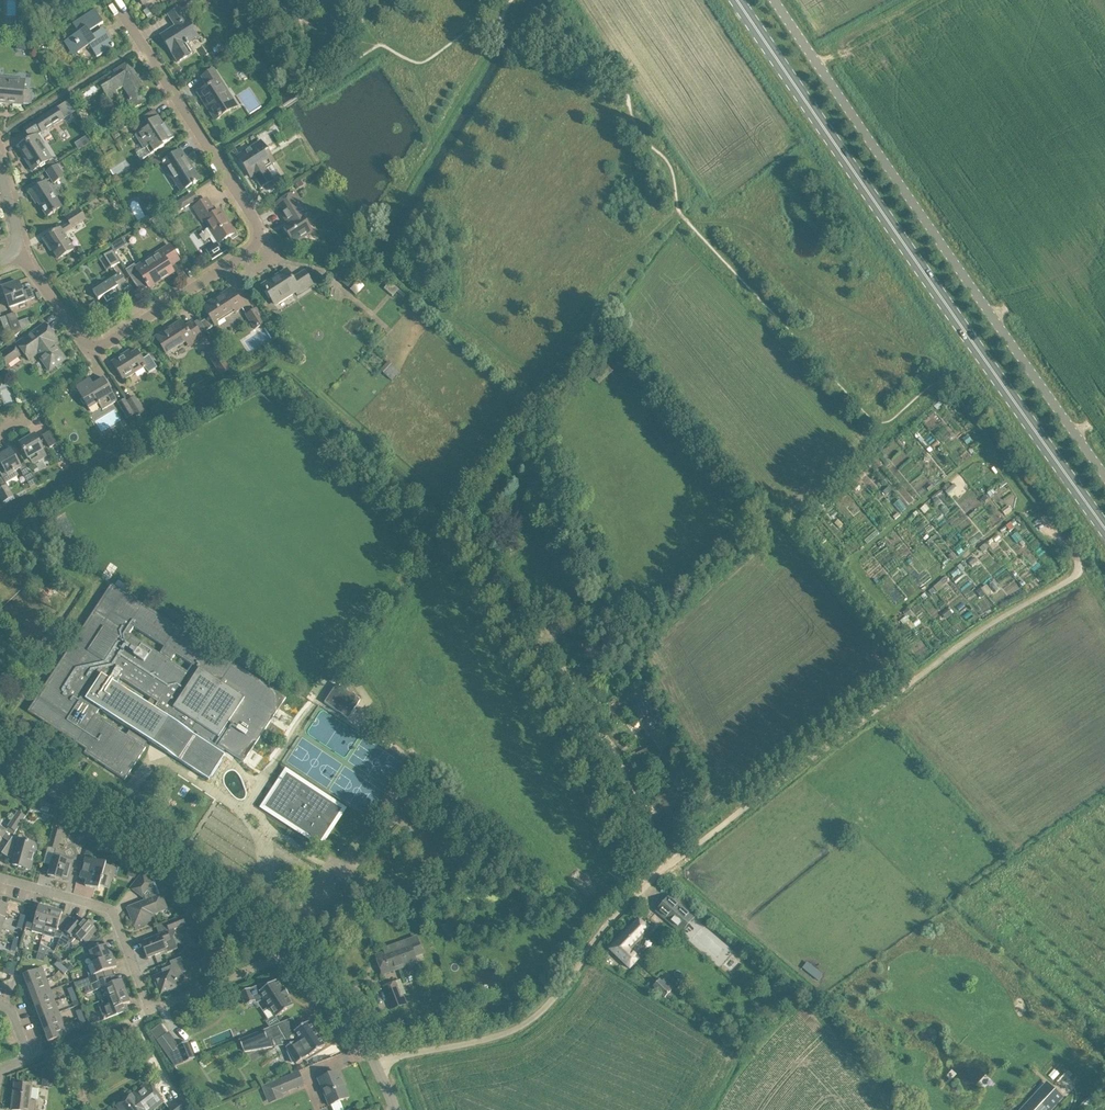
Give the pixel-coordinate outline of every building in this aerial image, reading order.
[(178,62),(187,56),(194,52),(188,42),(198,36),(179,8),(168,15),(175,26),(161,36),(178,62)] [(94,9),(85,15),(72,23),(78,33),(73,37),(69,39),(68,42),(74,52),(78,53),(81,50),(82,51),(90,46),(97,57),(114,46),(103,29),(99,32),(96,28),(103,23),(94,9)] [(128,62),(119,68),(95,83),(99,89),(102,88),(110,100),(119,94),(116,91),(123,86),(130,98),(126,101),(132,110),(145,102),(140,93),(146,89),(128,62)] [(214,69),(211,71),(202,77),(208,87),(197,93),(215,120),(237,106),(214,69)] [(23,105),(23,103),(32,104),(33,91),(24,90),(25,83),(0,81),(0,103),(23,105)] [(31,139),(18,147),(32,171),(51,159),(51,158),(49,160),(41,147),(45,144),(39,135),(64,119),(57,108),(24,129),(29,137),(30,136),(31,139)] [(139,125),(139,126),(134,129),(137,134),(136,134),(145,149),(146,148),(150,155),(164,146),(163,145),(174,138),(165,123),(161,125),(157,118),(159,116),(155,110),(145,116),(144,117),(146,121),(139,125)] [(129,119),(118,125),(121,130),(131,123),(129,119)] [(87,135),(79,141),(83,147),(91,142),(87,135)] [(251,149),(247,151),(238,157),(251,177),(254,175),(262,187),(272,181),(265,170),(274,164),(260,141),(250,147),(251,149)] [(178,152),(169,158),(162,162),(167,170),(170,168),(184,190),(193,184),(194,186),(196,184),(195,183),(200,180),(186,158),(183,160),(178,152)] [(64,177),(56,165),(47,171),(54,183),(64,177)] [(46,181),(40,185),(31,191),(47,217),(62,207),(46,181)] [(180,209),(181,210),(198,199),(194,192),(177,204),(171,208),(174,213),(180,209)] [(294,244),(303,238),(312,232),(297,208),(302,205),(294,192),(275,204),(288,225),(284,228),(294,244)] [(206,199),(197,205),(193,208),(202,222),(204,220),(219,243),(216,244),(217,245),(235,233),(220,210),(215,213),(206,199)] [(133,208),(136,218),(143,216),(140,206),(133,208)] [(79,210),(67,218),(70,222),(73,226),(85,218),(79,210)] [(52,233),(43,239),(48,246),(50,245),(53,250),(59,259),(68,253),(74,249),(63,233),(60,229),(60,228),(52,233)] [(117,251),(128,244),(123,237),(112,245),(117,251)] [(134,265),(126,271),(139,292),(148,286),(149,288),(169,275),(173,273),(169,266),(178,261),(169,246),(159,252),(161,254),(137,270),(134,265)] [(99,259),(107,271),(120,262),(112,250),(99,259)] [(263,285),(269,295),(274,304),(283,298),(282,297),(297,287),(300,292),(312,284),(304,271),(292,279),(287,270),(263,285)] [(130,289),(124,280),(121,275),(114,280),(113,279),(93,292),(98,300),(103,297),(107,303),(98,308),(94,302),(88,306),(94,315),(100,312),(104,320),(119,310),(112,300),(118,296),(119,299),(122,297),(120,295),(129,289),(129,290),(130,289)] [(31,289),(22,292),(19,281),(2,287),(9,308),(26,302),(26,301),(35,298),(31,289)] [(406,295),(390,281),(384,288),(393,296),(396,292),(404,298),(406,295)] [(203,307),(209,317),(201,322),(206,331),(217,323),(216,322),(234,310),(235,312),(243,307),(231,288),(203,307)] [(256,330),(265,324),(255,309),(246,315),(256,330)] [(15,312),(7,316),(12,330),(14,336),(22,331),(15,312)] [(12,330),(7,316),(0,318),(5,333),(12,330)] [(207,332),(206,331),(201,322),(199,319),(193,323),(192,321),(185,326),(181,321),(155,337),(166,354),(188,340),(191,345),(203,338),(202,336),(207,332)] [(65,359),(53,342),(57,340),(45,324),(17,344),(29,360),(37,354),(50,371),(65,359)] [(21,356),(14,346),(0,356),(0,359),(5,367),(21,356)] [(206,353),(221,376),(231,369),(217,347),(206,353)] [(111,362),(117,371),(123,380),(144,367),(148,371),(150,372),(157,367),(149,355),(143,359),(137,350),(131,354),(129,350),(111,362)] [(392,380),(401,371),(390,361),(381,370),(392,380)] [(612,371),(604,362),(591,374),(599,383),(612,371)] [(117,401),(109,387),(103,378),(93,384),(89,378),(75,386),(89,409),(98,404),(102,410),(117,401)] [(135,396),(126,401),(134,414),(136,417),(146,411),(141,403),(139,404),(135,396)] [(118,404),(127,419),(134,414),(126,401),(125,400),(118,404)] [(134,414),(127,419),(132,426),(139,422),(136,417),(134,414)] [(50,431),(42,436),(50,448),(57,443),(50,431)] [(47,456),(40,444),(35,435),(19,443),(28,458),(29,458),(32,464),(47,456)] [(21,468),(10,450),(0,456),(0,463),(3,468),(0,469),(0,473),(6,483),(17,476),(14,471),(21,468)] [(30,487),(36,483),(28,470),(22,473),(30,487)] [(14,497),(7,485),(0,489),(0,495),(4,502),(14,497)] [(286,698),(112,584),(94,611),(34,702),(28,711),(87,750),(84,753),(125,779),(145,748),(144,747),(148,741),(150,742),(170,755),(209,781),(210,780),(209,779),(224,757),(225,757),(225,756),(223,754),(226,750),(244,762),(286,698)] [(336,684),(324,703),(348,719),(360,700),(336,684)] [(649,754),(631,763),(635,771),(653,763),(649,754)] [(345,809),(286,770),(276,786),(266,802),(266,801),(262,807),(320,846),(345,809)] [(680,771),(670,775),(677,791),(687,786),(680,771)] [(58,811),(52,807),(53,807),(38,797),(30,810),(56,817),(58,811)] [(8,826),(9,827),(16,832),(26,817),(17,811),(8,826)] [(63,831),(53,829),(48,847),(58,849),(63,831)] [(13,836),(8,844),(2,853),(8,857),(9,856),(15,858),(13,865),(30,870),(37,845),(20,840),(13,836)] [(84,854),(90,856),(94,842),(88,840),(84,854)] [(71,871),(74,859),(54,853),(51,865),(48,875),(68,881),(71,871)] [(95,887),(95,889),(98,890),(99,886),(108,889),(111,880),(113,880),(116,869),(100,864),(101,862),(86,858),(80,878),(87,880),(86,884),(95,887)] [(135,928),(155,920),(152,914),(161,910),(160,908),(165,906),(161,895),(156,897),(151,885),(154,882),(143,873),(131,888),(142,896),(143,896),(145,901),(127,908),(135,928)] [(657,910),(681,931),(693,918),(669,897),(657,910)] [(5,917),(8,905),(0,903),(0,916),(5,917)] [(45,928),(51,909),(39,905),(36,916),(29,914),(25,928),(23,937),(27,939),(30,929),(32,930),(34,924),(45,928)] [(55,934),(62,935),(68,923),(60,919),(62,912),(51,909),(45,928),(56,931),(55,934)] [(166,923),(165,923),(168,931),(174,929),(186,925),(182,916),(166,923)] [(70,924),(68,923),(62,935),(68,938),(72,942),(76,937),(85,945),(92,938),(91,937),(97,929),(84,918),(79,924),(74,920),(70,924)] [(628,926),(607,947),(629,968),(638,959),(630,951),(651,929),(638,919),(629,927),(628,926)] [(441,926),(448,937),(456,931),(449,921),(441,926)] [(151,938),(141,942),(147,958),(157,954),(167,950),(164,943),(171,940),(168,931),(159,935),(151,938)] [(383,949),(384,953),(376,956),(382,974),(398,968),(398,969),(407,966),(409,971),(418,968),(416,962),(414,956),(422,953),(416,937),(383,949)] [(90,954),(94,963),(112,956),(108,945),(97,949),(92,943),(81,950),(85,956),(90,954)] [(117,967),(112,956),(94,963),(85,967),(92,984),(109,978),(112,977),(109,970),(117,967)] [(161,994),(179,986),(178,985),(181,984),(184,977),(182,972),(187,970),(183,961),(182,962),(180,957),(170,962),(171,966),(162,970),(163,973),(154,977),(161,994)] [(59,970),(63,966),(58,961),(54,965),(59,970)] [(807,962),(803,968),(818,981),(823,975),(807,962)] [(64,974),(68,970),(64,967),(63,966),(59,970),(64,974)] [(28,986),(46,979),(42,968),(23,975),(28,986)] [(121,980),(112,983),(112,984),(109,978),(92,984),(95,991),(99,989),(103,1000),(101,1000),(101,1001),(126,991),(121,980)] [(659,979),(653,986),(664,997),(666,996),(669,999),(672,996),(669,992),(671,991),(670,990),(674,987),(665,978),(661,982),(659,979)] [(46,979),(28,986),(32,997),(51,990),(46,979)] [(406,1004),(402,995),(406,993),(401,979),(384,986),(393,1009),(406,1004)] [(276,1017),(293,1006),(287,996),(289,995),(283,987),(282,988),(277,980),(266,987),(264,983),(250,989),(250,988),(240,992),(245,1005),(255,1001),(254,999),(262,996),(276,1017)] [(74,983),(76,990),(82,988),(80,981),(74,983)] [(36,1008),(55,1001),(51,990),(32,997),(36,1008)] [(125,1012),(123,1005),(130,1003),(126,991),(101,1001),(108,1018),(125,1012)] [(40,1019),(59,1012),(55,1001),(36,1008),(40,1019)] [(44,1030),(63,1023),(59,1012),(40,1019),(44,1030)] [(101,1021),(99,1016),(97,1016),(88,1019),(90,1025),(101,1021)] [(295,1062),(296,1063),(296,1064),(305,1058),(305,1057),(309,1054),(309,1055),(310,1056),(324,1046),(324,1045),(324,1046),(309,1022),(297,1029),(293,1018),(263,1030),(263,1031),(240,1040),(239,1040),(242,1049),(243,1048),(245,1051),(274,1046),(275,1048),(276,1047),(274,1041),(284,1037),(288,1046),(286,1047),(286,1048),(287,1050),(292,1063),(295,1062)] [(48,1042),(67,1035),(63,1023),(44,1030),(48,1042)] [(160,1023),(149,1031),(156,1040),(167,1032),(160,1023)] [(393,1028),(396,1037),(402,1035),(399,1026),(393,1028)] [(164,1052),(175,1067),(194,1059),(188,1042),(164,1052)] [(329,1106),(349,1098),(344,1085),(342,1086),(336,1071),(318,1079),(329,1106)] [(268,1099),(282,1093),(304,1084),(299,1072),(263,1087),(268,1099)] [(1046,1079),(1018,1109),(1054,1109),(1065,1097),(1046,1079)] [(164,1102),(148,1082),(113,1109),(153,1109),(164,1102)] [(13,1109),(36,1109),(39,1109),(40,1101),(30,1100),(30,1097),(31,1086),(15,1084),(12,1109),(13,1109)] [(190,1107),(182,1097),(168,1108),(170,1109),(187,1109),(190,1107)]
